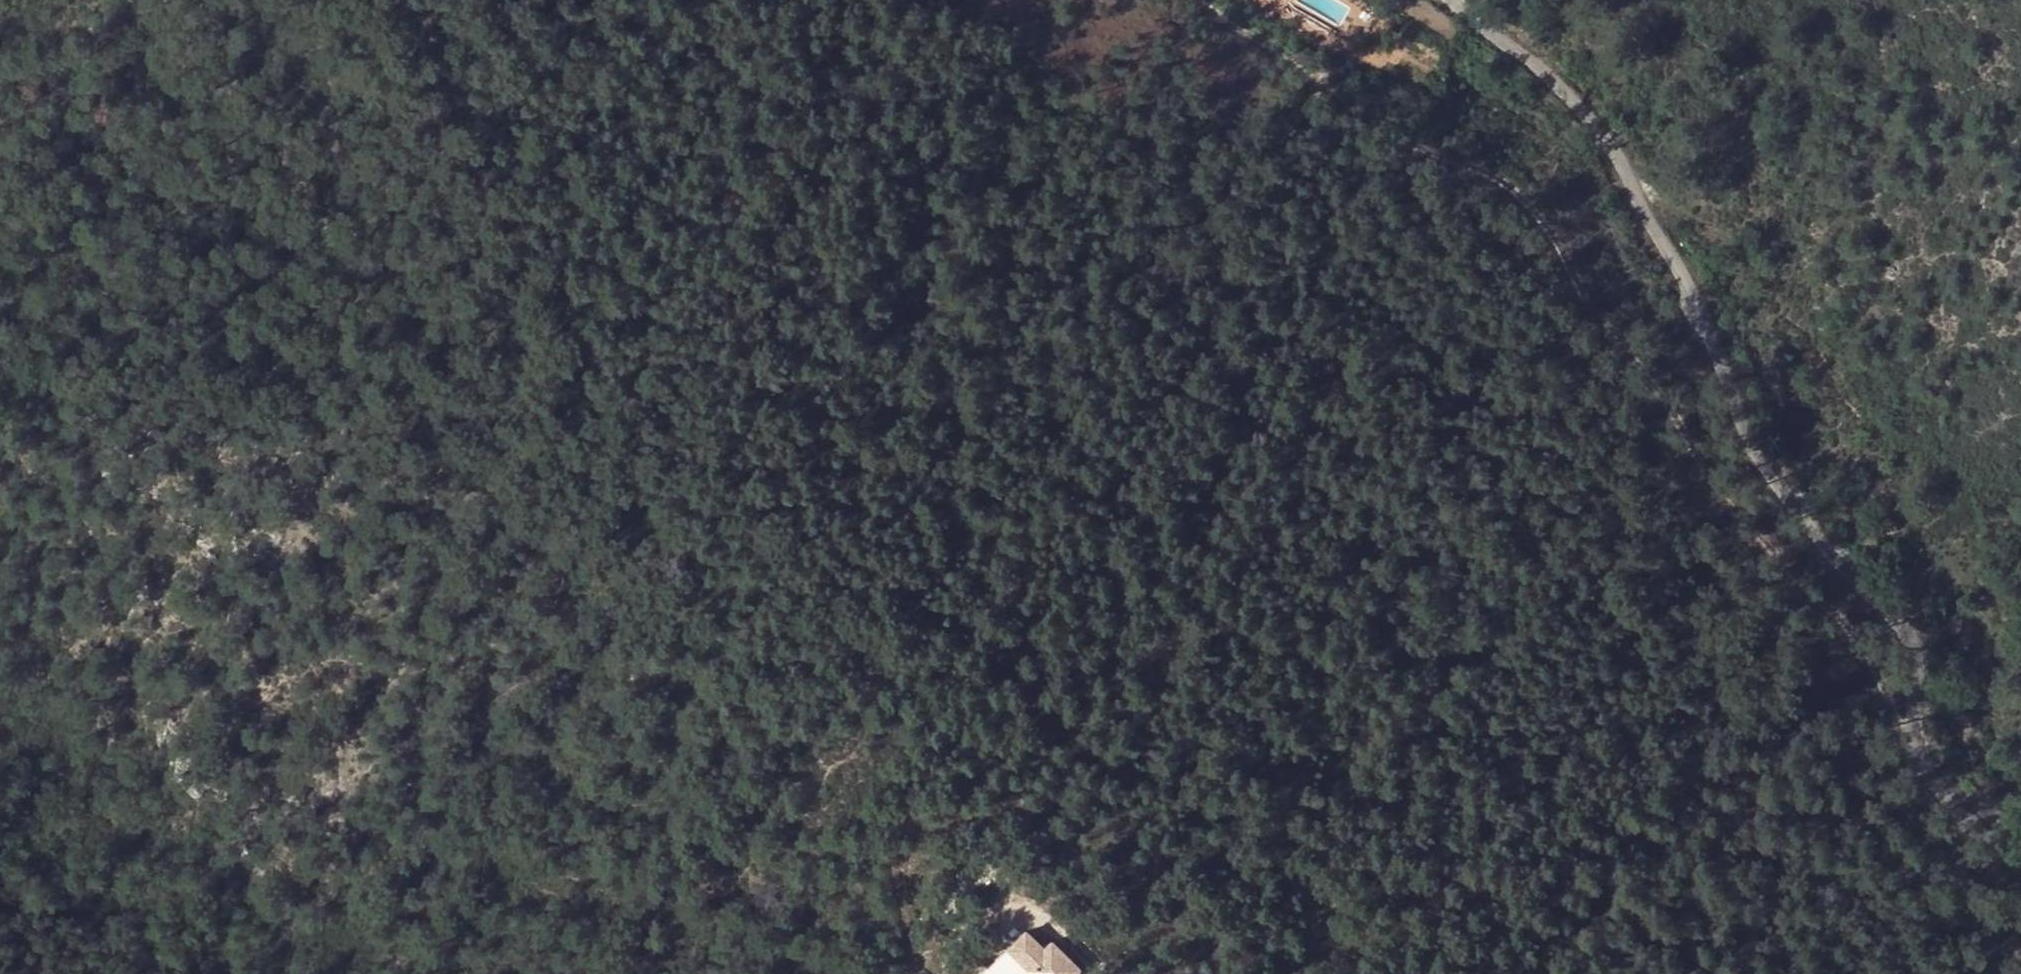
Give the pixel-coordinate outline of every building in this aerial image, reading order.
[(1031,937),(1013,954),(1032,973),(1082,973),(1057,948),(1049,955),(1031,937)]
